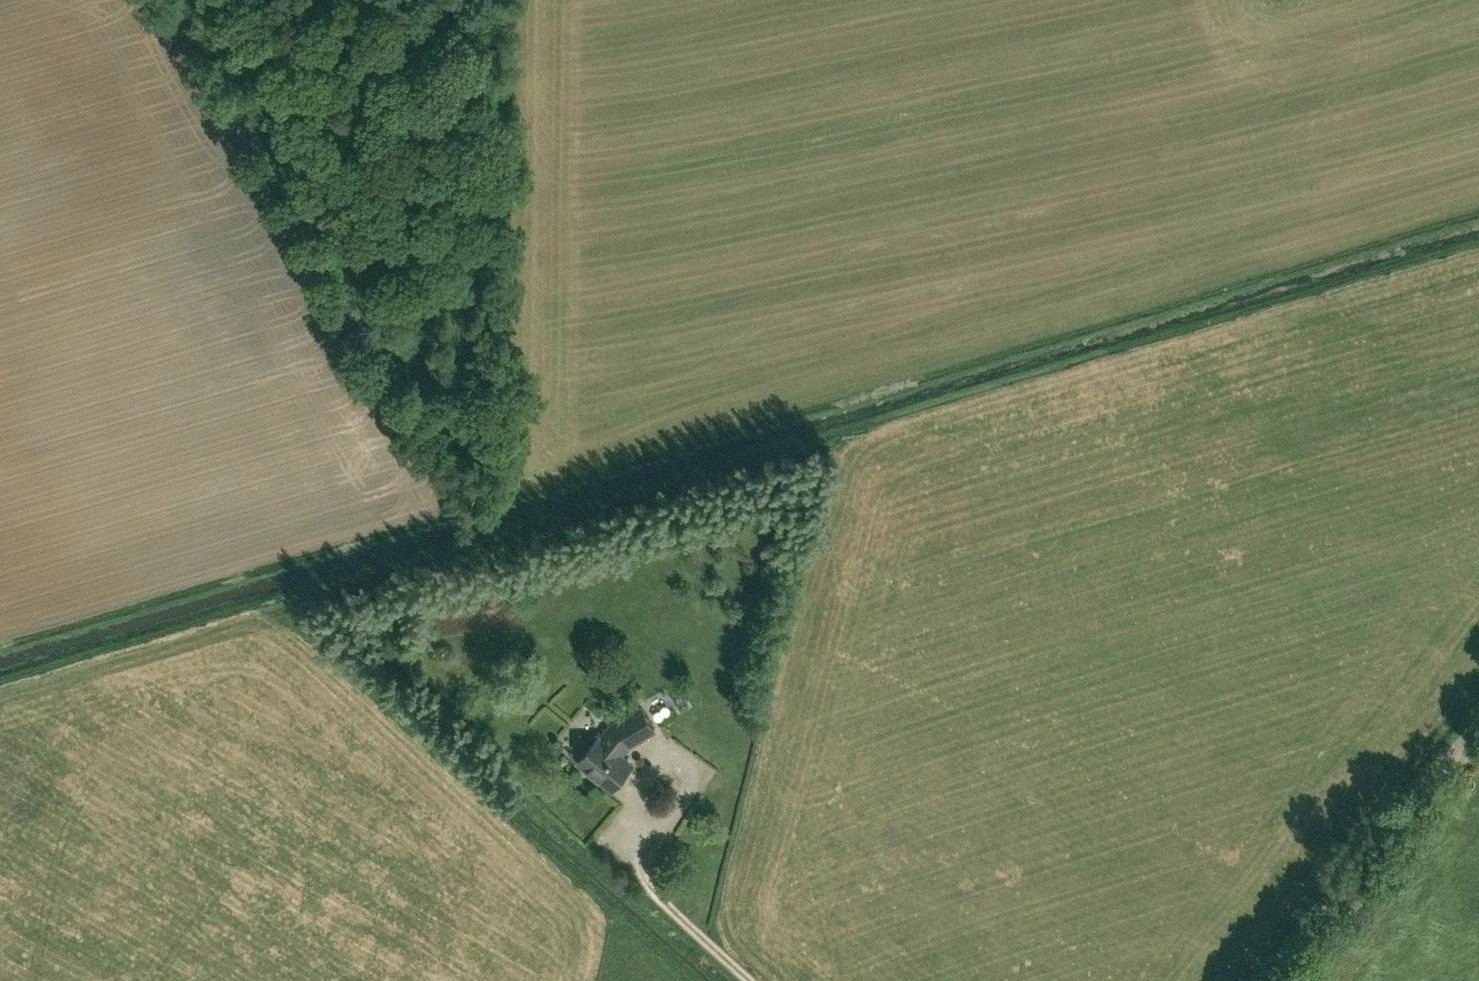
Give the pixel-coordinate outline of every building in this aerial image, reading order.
[(578,761),(587,768),(585,771),(598,782),(600,779),(612,789),(632,765),(620,756),(628,746),(655,730),(641,708),(611,726),(600,739),(598,737),(578,761)]
